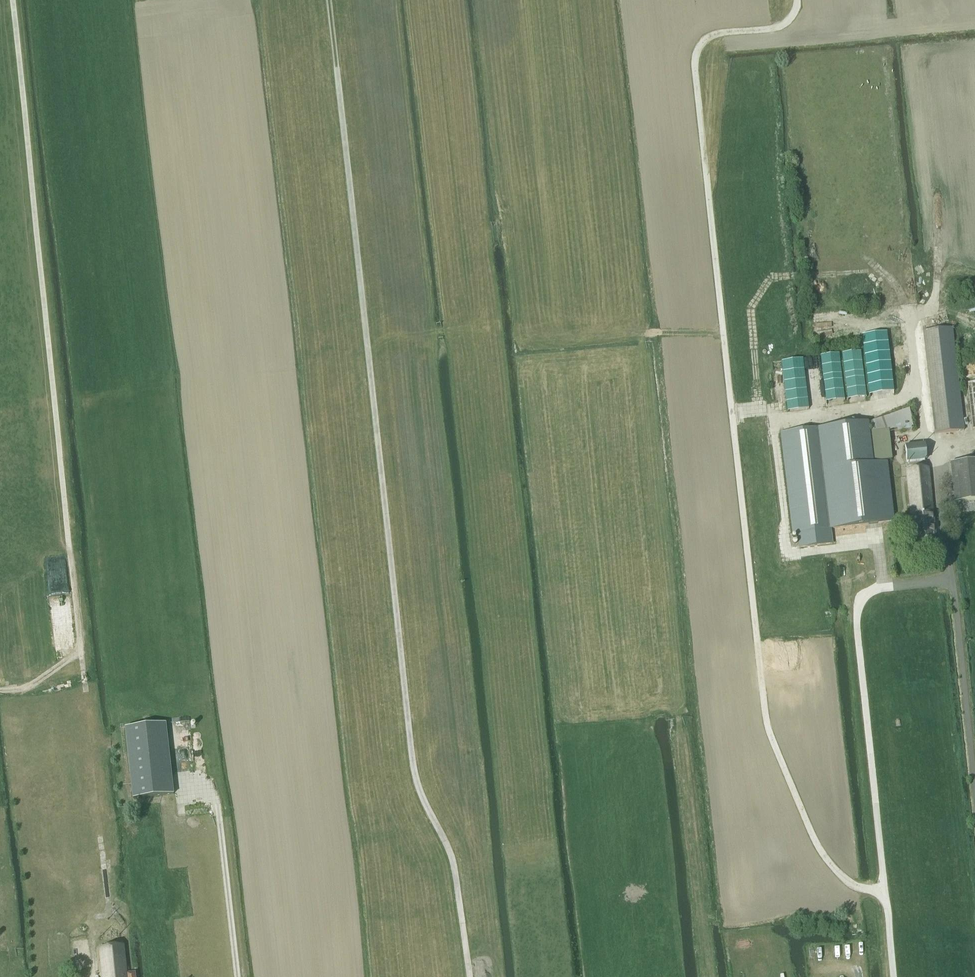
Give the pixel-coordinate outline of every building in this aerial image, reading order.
[(935,435),(964,431),(953,329),(923,333),(935,435)] [(889,434),(913,430),(909,410),(869,423),(871,434),(888,432),(889,434)] [(781,434),(793,533),(798,533),(800,548),(833,544),(831,529),(892,521),(885,463),(871,465),(866,424),(781,434)] [(906,463),(927,461),(925,444),(904,446),(906,463)] [(974,501),(974,463),(950,466),(954,504),(974,501)] [(914,551),(937,549),(928,469),(906,471),(914,551)] [(125,729),(133,799),(173,795),(165,724),(125,729)] [(123,946),(103,948),(100,949),(103,976),(135,976),(134,973),(126,974),(123,946)]
